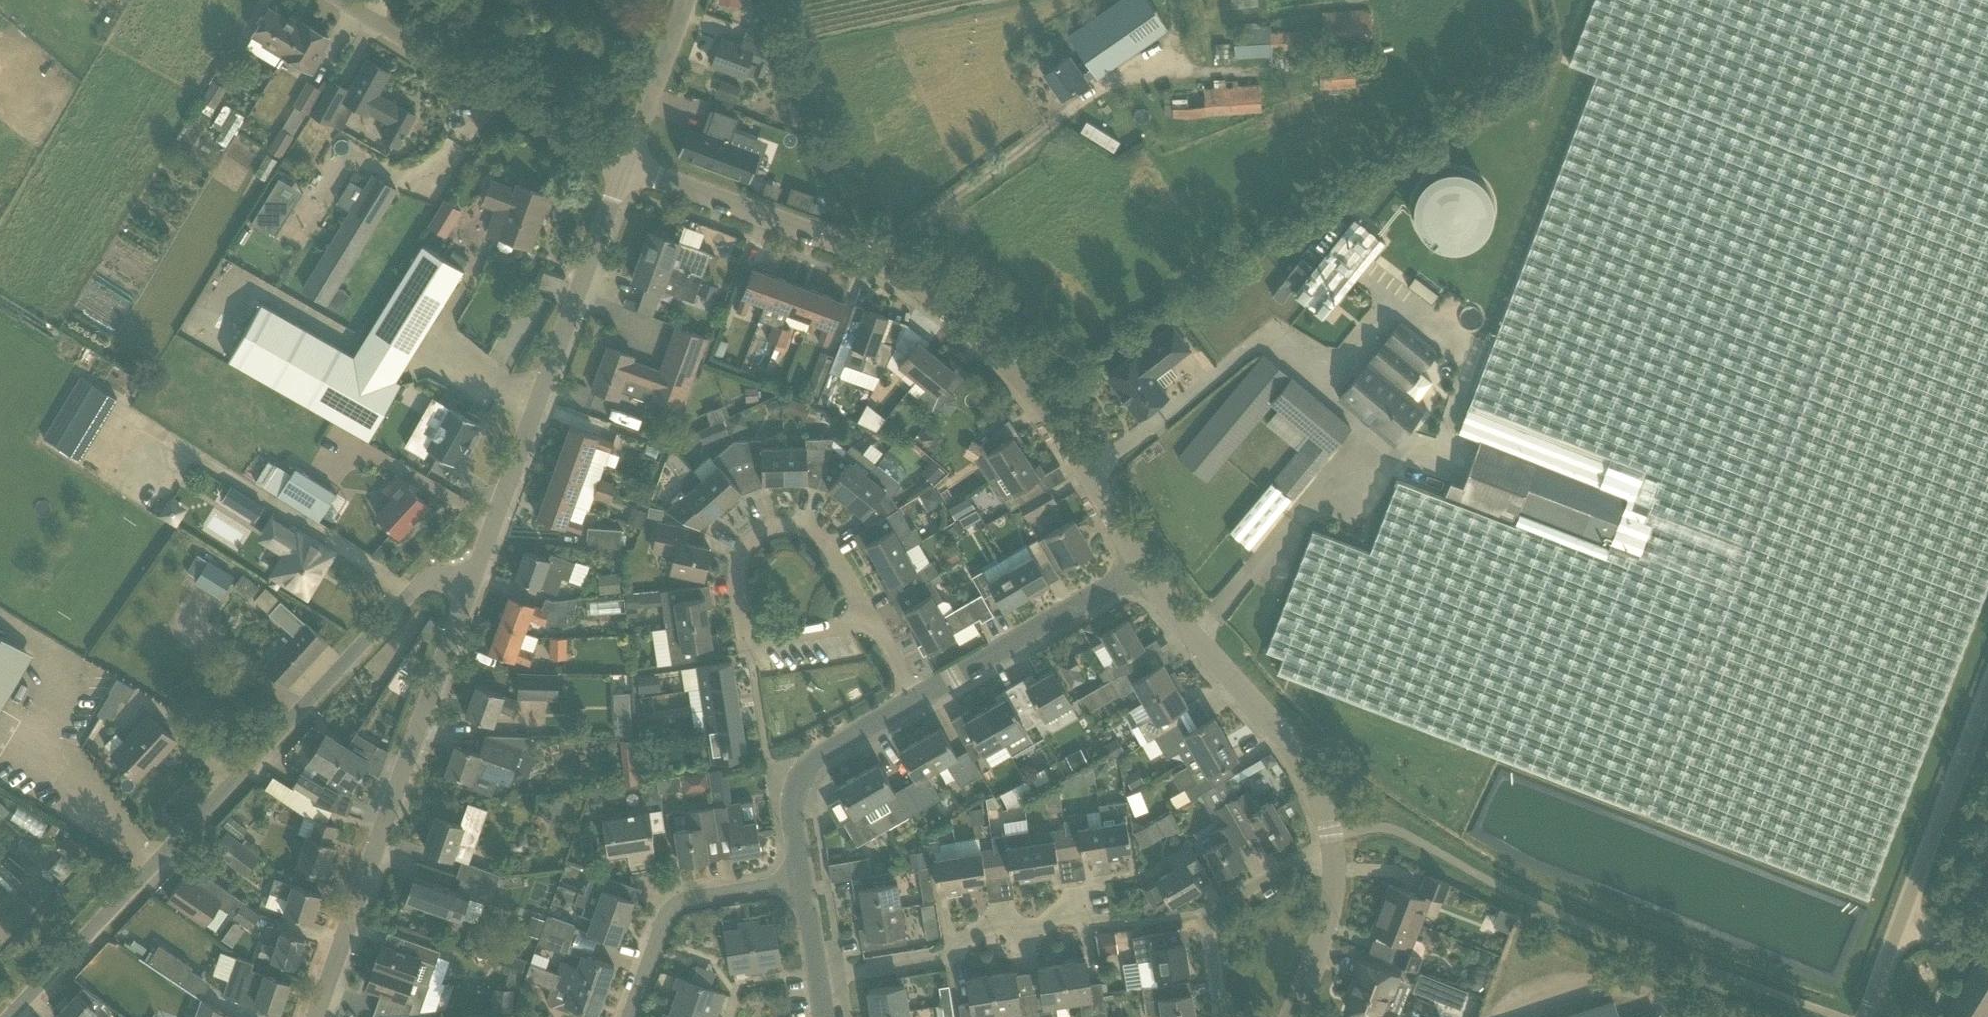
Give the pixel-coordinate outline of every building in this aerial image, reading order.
[(627,14),(636,17),(641,4),(632,0),(627,14)] [(1045,72),(1062,97),(1087,80),(1086,79),(1095,73),(1097,75),(1164,28),(1145,0),(1126,0),(1071,38),(1087,61),(1077,68),(1068,56),(1045,72)] [(1867,899),(1987,584),(1987,0),(1593,0),(1569,64),(1597,74),(1488,355),(1458,431),(1480,439),(1463,486),(1450,481),(1445,496),(1398,480),(1370,552),(1313,530),(1266,651),(1283,657),(1277,672),(1289,676),(1867,899)] [(279,66),(304,23),(300,28),(269,10),(254,35),(266,42),(265,45),(283,56),(278,65),(279,66)] [(1323,11),(1323,42),(1372,42),(1371,11),(1323,11)] [(329,38),(304,23),(279,66),(280,66),(286,56),(312,72),(324,52),(322,50),(329,38)] [(764,46),(768,34),(749,27),(744,39),(741,47),(721,39),(711,64),(745,77),(752,58),(759,61),(754,73),(763,76),(773,49),(764,46)] [(1232,55),(1270,54),(1269,27),(1231,28),(1232,55)] [(1271,33),(1272,50),(1302,48),(1301,31),(1271,33)] [(1354,58),(1319,60),(1320,89),(1356,87),(1354,58)] [(341,130),(354,107),(368,115),(369,113),(389,124),(381,138),(399,148),(416,116),(379,95),(391,73),(366,60),(349,91),(331,81),(312,114),(329,124),(341,130)] [(227,89),(213,80),(201,99),(215,108),(227,89)] [(310,80),(295,106),(307,113),(322,88),(310,80)] [(1174,115),(1174,118),(1262,111),(1260,84),(1238,86),(1237,80),(1214,82),(1214,87),(1172,90),(1172,94),(1164,94),(1165,116),(1174,115)] [(741,87),(726,82),(720,100),(735,105),(741,87)] [(205,113),(196,107),(190,116),(199,122),(205,113)] [(675,154),(747,181),(757,154),(727,143),(737,118),(713,109),(703,134),(685,127),(675,154)] [(1113,150),(1119,139),(1085,119),(1079,129),(1113,150)] [(295,136),(293,135),(282,129),(281,128),(268,149),(281,158),(295,136)] [(1431,182),(1414,182),(1415,242),(1478,240),(1477,170),(1431,171),(1431,182)] [(397,190),(380,179),(373,175),(365,188),(369,191),(363,202),(357,199),(303,288),(328,303),(397,190)] [(514,242),(531,248),(539,226),(536,225),(547,196),(518,185),(516,190),(492,181),(484,204),(507,213),(499,237),(497,244),(500,250),(507,252),(512,250),(514,242)] [(814,195),(792,187),(786,203),(809,211),(814,195)] [(275,238),(295,206),(271,191),(251,223),(275,238)] [(444,236),(459,208),(440,198),(425,226),(444,236)] [(1287,275),(1288,276),(1297,283),(1299,285),(1293,293),(1308,305),(1324,318),(1385,242),(1355,218),(1324,256),(1314,267),(1302,257),(1287,275)] [(244,228),(236,240),(244,244),(251,233),(244,228)] [(641,255),(701,277),(709,252),(690,245),(680,242),(680,241),(679,241),(650,231),(641,255)] [(464,270),(447,260),(422,245),(353,356),(261,304),(229,361),(369,440),(402,383),(396,380),(464,270)] [(692,301),(701,277),(641,255),(633,280),(662,291),(663,290),(692,301)] [(765,305),(775,276),(752,268),(737,312),(746,315),(751,300),(765,305)] [(775,276),(765,305),(759,320),(772,325),(767,340),(777,344),(782,329),(788,313),(798,285),(775,276)] [(1281,303),(1296,284),(1287,277),(1272,295),(1281,303)] [(1439,295),(1415,277),(1408,287),(1432,305),(1439,295)] [(717,287),(706,282),(705,285),(701,295),(712,300),(717,287)] [(821,293),(798,285),(788,313),(811,321),(821,293)] [(844,301),(821,293),(811,321),(825,326),(819,341),(829,345),(844,301)] [(881,341),(888,317),(865,309),(852,347),(868,353),(861,371),(879,377),(886,364),(896,346),(881,341)] [(930,343),(907,324),(896,346),(886,364),(902,377),(907,371),(917,380),(937,356),(926,348),(930,343)] [(708,338),(682,329),(676,327),(660,371),(634,361),(636,358),(607,347),(592,390),(620,400),(622,392),(651,402),(652,399),(682,410),(708,338)] [(1167,397),(1154,380),(1192,350),(1174,327),(1108,377),(1140,418),(1167,397)] [(785,347),(790,332),(782,329),(777,344),(785,347)] [(728,343),(721,340),(714,355),(722,358),(728,343)] [(1426,407),(1418,400),(1432,382),(1419,372),(1421,371),(1385,341),(1338,399),(1395,445),(1426,407)] [(785,347),(777,344),(775,350),(783,353),(785,347)] [(954,394),(969,374),(951,359),(947,364),(937,356),(917,380),(909,391),(919,399),(936,412),(938,409),(939,410),(953,395),(954,394)] [(1272,402),(1280,409),(1267,425),(1298,452),(1274,482),(1293,497),(1351,427),(1265,356),(1179,458),(1207,480),(1272,402)] [(840,377),(828,373),(825,381),(817,403),(829,407),(840,377)] [(80,460),(118,399),(82,377),(45,439),(80,460)] [(817,403),(825,381),(812,377),(804,398),(817,403)] [(758,401),(758,387),(745,388),(746,401),(758,401)] [(786,410),(797,414),(801,402),(791,398),(786,410)] [(772,415),(777,414),(780,410),(780,405),(776,402),(771,403),(768,407),(768,412),(772,415)] [(876,430),(885,415),(866,403),(857,418),(876,430)] [(411,439),(427,449),(456,465),(465,449),(466,450),(472,439),(471,439),(480,423),(476,421),(479,417),(468,411),(465,415),(451,407),(441,424),(425,415),(411,439)] [(843,418),(840,426),(848,429),(851,421),(843,418)] [(887,419),(879,428),(889,436),(897,427),(887,419)] [(978,463),(989,480),(989,481),(990,480),(1026,456),(1019,445),(1024,442),(1009,419),(982,444),(984,446),(976,460),(978,463)] [(725,422),(710,427),(715,439),(729,434),(725,422)] [(613,441),(570,426),(562,449),(590,459),(595,445),(610,450),(613,441)] [(921,447),(935,445),(934,430),(920,432),(921,447)] [(804,447),(784,447),(786,482),(807,481),(807,484),(817,488),(833,438),(806,438),(804,447)] [(852,446),(844,456),(831,447),(834,438),(833,438),(817,488),(828,491),(830,489),(846,502),(875,465),(852,446)] [(734,441),(753,489),(764,486),(764,483),(786,482),(784,447),(763,448),(762,440),(734,441)] [(743,494),(753,489),(734,441),(713,459),(710,456),(694,470),(703,481),(725,506),(741,492),(743,494)] [(656,460),(660,448),(649,444),(644,455),(656,460)] [(673,469),(684,460),(671,446),(666,461),(673,469)] [(590,459),(562,449),(554,472),(581,482),(590,459)] [(1011,510),(1019,505),(1045,491),(1038,478),(1045,474),(1039,464),(1034,468),(1026,456),(990,480),(989,481),(1002,501),(1004,500),(1011,510)] [(932,460),(920,472),(933,484),(945,472),(932,460)] [(264,487),(277,466),(268,461),(256,482),(264,487)] [(876,465),(875,465),(846,502),(864,516),(862,518),(870,527),(890,514),(899,508),(892,496),(901,484),(876,465)] [(319,521),(336,492),(294,467),(277,497),(319,521)] [(597,487),(581,482),(554,472),(546,495),(573,504),(589,510),(594,497),(597,487)] [(377,516),(399,536),(428,505),(397,476),(384,490),(393,498),(377,516)] [(597,487),(613,493),(617,484),(600,478),(597,487)] [(708,520),(725,506),(703,481),(686,495),(682,490),(671,499),(673,503),(666,509),(705,532),(710,523),(708,520)] [(1293,497),(1274,482),(1230,532),(1249,549),(1293,497)] [(219,493),(225,496),(229,489),(224,486),(219,493)] [(231,486),(229,489),(225,496),(222,500),(231,506),(240,492),(231,486)] [(613,493),(597,487),(594,497),(610,503),(613,493)] [(1057,503),(1056,502),(1049,489),(1045,491),(1019,505),(1028,520),(1057,503)] [(573,504),(546,495),(537,517),(581,533),(584,524),(568,518),(573,504)] [(159,516),(174,525),(175,526),(177,526),(182,518),(187,511),(187,508),(170,498),(169,499),(166,504),(159,514),(159,516)] [(648,516),(661,519),(663,510),(650,507),(648,516)] [(964,526),(980,516),(974,507),(958,516),(964,526)] [(872,554),(879,567),(906,550),(922,540),(915,527),(911,529),(899,508),(890,514),(870,527),(854,536),(866,557),(872,554)] [(641,528),(645,517),(630,512),(627,523),(641,528)] [(1022,523),(1021,512),(1010,513),(1011,524),(1022,523)] [(332,555),(298,534),(272,517),(259,539),(260,540),(282,554),(281,555),(269,576),(275,579),(273,583),(276,584),(280,579),(307,596),(318,577),(316,576),(322,567),(324,569),(332,555)] [(1074,520),(1047,535),(1039,540),(1049,560),(1056,572),(1092,552),(1076,524),(1074,520)] [(955,538),(964,529),(957,521),(947,530),(955,538)] [(671,571),(704,578),(710,548),(686,543),(689,529),(660,522),(654,551),(675,556),(671,571)] [(621,547),(622,529),(589,527),(588,545),(621,547)] [(1033,556),(1011,568),(1027,596),(1050,583),(1040,566),(1049,560),(1039,540),(1038,538),(1026,545),(1033,556)] [(959,559),(953,548),(944,553),(950,564),(959,559)] [(552,553),(549,559),(526,550),(516,578),(557,593),(562,577),(569,580),(576,562),(552,553)] [(917,570),(906,550),(879,567),(885,577),(880,580),(892,602),(914,589),(930,579),(939,574),(932,561),(917,570)] [(186,571),(198,578),(208,561),(197,554),(186,571)] [(221,598),(234,577),(208,561),(198,578),(195,582),(221,598)] [(1027,596),(1011,568),(989,581),(983,570),(972,577),(981,593),(984,597),(993,592),(1003,609),(1027,596)] [(232,583),(247,597),(258,585),(243,571),(232,583)] [(619,572),(598,575),(600,594),(621,592),(619,572)] [(942,580),(939,574),(930,579),(934,585),(942,580)] [(910,620),(916,632),(954,609),(949,602),(943,600),(934,585),(930,579),(914,589),(892,602),(904,623),(910,620)] [(661,593),(666,628),(708,621),(707,608),(712,607),(709,586),(661,593)] [(954,610),(954,609),(916,632),(923,643),(918,646),(923,656),(955,637),(953,634),(979,619),(981,622),(994,615),(984,597),(981,593),(969,600),(954,610)] [(625,595),(626,609),(626,618),(636,617),(635,609),(639,608),(639,594),(625,595)] [(534,605),(509,595),(500,623),(524,632),(529,619),(544,625),(545,623),(567,625),(569,613),(574,613),(577,598),(571,598),(553,601),(546,598),(542,608),(534,606),(534,605)] [(625,610),(624,597),(585,599),(586,612),(625,610)] [(286,688),(328,643),(307,622),(280,601),(269,613),(295,635),(264,668),(286,688)] [(418,636),(429,641),(436,621),(430,618),(418,636)] [(1101,635),(1090,641),(1113,678),(1142,661),(1136,652),(1143,647),(1127,619),(1101,634),(1101,635)] [(710,634),(708,621),(666,628),(672,664),(719,656),(716,633),(710,634)] [(524,632),(500,623),(489,651),(516,661),(516,660),(529,665),(534,651),(519,646),(524,632)] [(567,658),(567,638),(550,638),(549,657),(567,658)] [(28,656),(0,639),(0,703),(28,656)] [(1084,681),(1078,671),(1081,669),(1073,656),(1070,657),(1058,665),(1072,688),(1084,681)] [(1142,661),(1113,678),(1112,679),(1121,695),(1135,687),(1144,702),(1175,684),(1163,663),(1154,669),(1148,659),(1142,662),(1142,661)] [(735,683),(731,661),(698,666),(701,688),(735,683)] [(1013,685),(1036,724),(1072,704),(1053,671),(1035,681),(1031,675),(1013,685)] [(558,698),(559,673),(519,672),(518,697),(558,698)] [(654,691),(653,675),(638,676),(639,693),(654,691)] [(178,706),(199,695),(191,680),(170,691),(178,706)] [(704,709),(738,704),(735,683),(701,688),(704,709)] [(1148,741),(1155,737),(1183,720),(1178,710),(1187,705),(1175,684),(1144,702),(1130,710),(1148,741)] [(999,701),(986,709),(1012,755),(1015,753),(1016,755),(1035,744),(1027,730),(1036,724),(1013,685),(995,696),(999,701)] [(504,695),(477,686),(466,715),(493,725),(499,708),(513,713),(517,701),(504,696),(504,695)] [(615,732),(632,731),(630,686),(613,688),(615,732)] [(1087,714),(1104,705),(1097,691),(1080,700),(1087,714)] [(101,715),(109,720),(122,699),(111,692),(98,714),(101,715)] [(652,699),(642,700),(643,713),(654,711),(652,699)] [(738,704),(704,709),(708,731),(741,725),(738,704)] [(1012,756),(1012,755),(986,709),(974,716),(970,710),(951,721),(968,750),(974,760),(984,755),(991,766),(1011,754),(1012,756)] [(112,754),(138,778),(160,754),(162,756),(176,741),(149,715),(125,741),(116,733),(105,744),(114,753),(112,754)] [(1184,720),(1183,720),(1155,737),(1167,758),(1190,745),(1196,754),(1226,737),(1214,717),(1185,733),(1179,723),(1184,720)] [(645,723),(645,724),(647,738),(647,739),(663,737),(661,721),(645,723)] [(712,763),(739,759),(739,758),(732,759),(731,755),(719,757),(718,753),(745,749),(742,725),(741,725),(708,731),(712,763)] [(317,749),(325,734),(313,727),(305,741),(317,749)] [(982,775),(974,760),(968,750),(957,756),(941,727),(919,739),(937,770),(947,764),(961,787),(982,775)] [(331,774),(348,747),(347,746),(346,747),(326,735),(326,734),(325,734),(317,749),(310,761),(331,774)] [(638,734),(622,736),(625,785),(641,783),(638,734)] [(210,751),(217,740),(208,735),(201,746),(210,751)] [(486,735),(478,754),(455,745),(446,773),(472,782),(477,770),(508,782),(513,769),(520,750),(526,752),(531,736),(486,735)] [(1209,774),(1238,758),(1226,737),(1196,754),(1184,761),(1187,765),(1175,772),(1173,776),(1179,788),(1185,789),(1186,790),(1170,799),(1175,809),(1215,785),(1209,774)] [(917,780),(906,787),(920,810),(941,798),(928,775),(937,770),(919,739),(899,751),(917,780)] [(1106,745),(1112,756),(1116,757),(1124,752),(1116,739),(1106,745)] [(377,746),(369,760),(364,768),(378,776),(386,755),(388,752),(387,751),(377,746)] [(348,799),(353,787),(360,775),(361,776),(363,772),(362,772),(369,760),(368,760),(348,748),(348,747),(331,774),(324,785),(316,799),(313,803),(331,809),(343,813),(348,799)] [(1089,764),(1083,753),(1068,761),(1073,770),(1073,772),(1089,764)] [(1261,758),(1265,766),(1267,769),(1272,766),(1277,762),(1270,753),(1261,758)] [(1106,762),(1094,764),(1096,777),(1108,775),(1106,762)] [(878,763),(857,775),(887,828),(897,822),(898,823),(920,810),(906,787),(895,793),(878,763)] [(709,771),(710,784),(728,782),(727,769),(709,771)] [(754,769),(749,769),(746,773),(747,778),(751,781),(756,781),(759,776),(758,771),(754,769)] [(1132,789),(1143,783),(1136,770),(1125,777),(1132,789)] [(683,776),(685,791),(708,788),(706,771),(683,775),(683,776)] [(302,772),(294,785),(316,799),(324,785),(302,772)] [(658,791),(680,786),(678,774),(656,779),(658,791)] [(878,834),(887,828),(857,775),(837,787),(853,816),(843,822),(857,846),(878,834)] [(656,781),(640,784),(644,805),(660,803),(656,781)] [(1007,808),(1021,801),(1014,788),(1000,795),(1007,808)] [(1226,802),(1241,828),(1251,822),(1267,849),(1291,835),(1271,801),(1258,809),(1248,791),(1226,803),(1226,802)] [(998,807),(992,796),(986,798),(987,808),(998,807)] [(714,807),(718,833),(719,838),(731,836),(734,856),(761,852),(753,800),(714,807)] [(1100,810),(1098,810),(1106,859),(1123,856),(1122,850),(1131,849),(1126,820),(1117,822),(1116,815),(1129,813),(1127,801),(1114,803),(1114,802),(1098,804),(1100,810)] [(19,802),(10,815),(38,835),(47,822),(19,802)] [(1235,845),(1247,838),(1241,828),(1226,802),(1213,810),(1223,826),(1213,832),(1219,843),(1205,851),(1220,876),(1245,862),(1235,845)] [(680,865),(709,860),(705,835),(718,833),(714,807),(686,811),(684,812),(683,810),(667,813),(670,831),(675,830),(680,865)] [(984,822),(982,808),(970,810),(972,824),(984,822)] [(460,825),(436,817),(425,848),(453,858),(459,840),(475,846),(485,816),(466,809),(460,825)] [(629,865),(630,864),(637,863),(638,863),(641,863),(656,860),(652,835),(653,835),(653,832),(665,830),(662,809),(602,819),(608,856),(627,852),(629,860),(629,865)] [(1106,859),(1098,810),(1086,812),(1063,816),(1065,828),(1064,828),(1069,858),(1082,856),(1082,857),(1090,855),(1091,861),(1106,859)] [(1169,814),(1156,822),(1163,835),(1173,833),(1179,830),(1169,814)] [(297,864),(325,874),(326,871),(328,872),(332,862),(329,861),(335,846),(329,844),(335,826),(317,820),(311,837),(307,836),(297,864)] [(1027,831),(1034,878),(1051,875),(1051,870),(1059,868),(1058,860),(1069,858),(1064,828),(1029,834),(1028,830),(1027,831)] [(993,849),(997,878),(1009,876),(1010,876),(1019,875),(1020,880),(1034,878),(1027,831),(992,836),(993,849)] [(512,847),(518,850),(525,848),(528,842),(525,835),(519,832),(513,835),(510,841),(512,847)] [(247,874),(258,858),(226,833),(214,849),(247,874)] [(926,841),(928,853),(941,851),(939,839),(926,841)] [(1176,868),(1144,888),(1155,907),(1168,900),(1171,905),(1199,888),(1191,874),(1202,867),(1189,845),(1169,856),(1176,868)] [(993,849),(957,855),(962,889),(979,887),(978,881),(986,880),(986,879),(997,878),(993,849)] [(927,851),(909,854),(911,867),(929,865),(927,851)] [(962,889),(957,855),(933,859),(937,887),(946,886),(946,892),(962,889)] [(832,881),(851,878),(871,875),(868,859),(829,865),(832,881)] [(457,876),(461,878),(482,885),(495,890),(500,875),(462,861),(457,876)] [(917,868),(919,879),(931,877),(929,866),(917,868)] [(584,906),(630,922),(633,914),(629,913),(633,900),(620,895),(624,883),(625,884),(625,882),(592,870),(584,894),(578,892),(575,903),(585,906),(584,906)] [(871,875),(851,878),(854,899),(861,898),(864,912),(901,906),(895,871),(871,875)] [(1379,908),(1421,924),(1431,896),(1444,901),(1450,884),(1426,875),(1418,895),(1389,884),(1379,908)] [(461,921),(470,896),(456,891),(415,876),(406,902),(461,921)] [(214,897),(185,877),(169,900),(205,924),(218,905),(233,915),(243,901),(221,886),(214,897)] [(311,922),(321,894),(275,877),(270,893),(289,899),(284,913),(311,922)] [(478,898),(486,901),(491,902),(495,890),(482,885),(478,898)] [(243,901),(233,915),(232,917),(250,929),(261,913),(257,911),(243,901)] [(922,917),(936,915),(934,904),(921,906),(922,917)] [(587,931),(618,942),(623,929),(627,931),(630,922),(584,906),(581,916),(592,919),(587,931)] [(862,949),(907,942),(901,906),(864,912),(866,928),(859,929),(862,949)] [(1422,941),(1415,938),(1421,924),(1379,908),(1370,932),(1399,943),(1392,961),(1418,971),(1423,956),(1422,956),(1425,948),(1422,941)] [(1509,933),(1516,916),(1500,909),(1493,925),(1509,933)] [(548,915),(542,930),(570,940),(576,925),(548,915)] [(544,920),(532,916),(526,933),(539,937),(544,920)] [(233,944),(242,927),(231,921),(221,937),(233,944)] [(749,923),(755,967),(781,963),(775,924),(760,926),(760,921),(749,923)] [(730,971),(755,967),(749,923),(738,924),(738,929),(724,932),(730,971)] [(271,960),(295,968),(305,939),(281,930),(275,948),(261,943),(258,953),(271,958),(271,960)] [(566,953),(570,940),(542,930),(538,944),(566,953)] [(1165,932),(1135,936),(1133,937),(1137,962),(1139,962),(1143,988),(1174,983),(1173,973),(1188,971),(1183,942),(1167,944),(1165,932)] [(1115,933),(1096,936),(1100,956),(1118,953),(1115,933)] [(429,982),(441,951),(411,940),(406,952),(382,944),(375,965),(422,981),(429,982)] [(154,966),(180,985),(193,967),(160,945),(148,962),(154,966)] [(559,973),(606,989),(614,965),(582,954),(578,968),(562,962),(559,973)] [(259,1004),(280,1011),(290,983),(251,969),(254,962),(236,956),(223,994),(240,1000),(238,1004),(257,1011),(259,1004)] [(129,987),(119,1014),(122,1016),(235,1016),(227,1014),(227,1016),(200,999),(193,995),(180,985),(154,966),(148,962),(141,957),(129,987)] [(525,961),(513,958),(510,970),(507,984),(519,985),(525,961)] [(1061,964),(1067,1002),(1068,1002),(1080,1000),(1082,1015),(1083,1016),(1107,1016),(1103,994),(1101,981),(1089,983),(1086,960),(1061,964)] [(1373,1016),(1372,1016),(1395,1016),(1397,1012),(1387,1009),(1392,995),(1398,974),(1359,961),(1358,963),(1355,964),(1352,972),(1354,975),(1352,980),(1355,981),(1346,1008),(1373,1016)] [(1977,963),(1943,1016),(1986,1016),(1987,1014),(1987,970),(1977,963)] [(1038,968),(1042,991),(1030,993),(1033,1016),(1067,1016),(1071,1016),(1068,1002),(1067,1002),(1061,964),(1038,968)] [(428,984),(429,982),(422,981),(375,965),(367,987),(385,994),(382,1001),(379,1000),(373,1016),(420,1013),(430,984),(428,984)] [(1412,989),(1461,1009),(1468,991),(1419,971),(1412,989)] [(1015,972),(990,976),(996,1016),(997,1016),(997,1013),(1007,1012),(1008,1016),(1033,1016),(1030,993),(1018,995),(1015,972)] [(572,1005),(597,1014),(606,989),(559,973),(555,983),(553,982),(547,1000),(549,1004),(569,1011),(572,1005)] [(675,1001),(716,1016),(724,993),(678,976),(674,987),(679,988),(675,1001)] [(990,976),(967,979),(971,1002),(958,1004),(960,1016),(996,1016),(990,976)] [(1191,993),(1189,981),(1174,983),(1143,988),(1142,988),(1146,1014),(1162,1011),(1162,1016),(1195,1016),(1191,993)] [(873,1015),(908,1010),(904,984),(869,990),(873,1015)] [(942,1004),(952,1003),(949,985),(939,987),(942,1004)] [(104,1003),(83,987),(78,993),(57,1014),(60,1016),(103,1016),(96,1011),(104,1003)] [(675,1001),(670,1014),(665,1012),(664,1016),(715,1016),(716,1016),(675,1001)] [(1614,1002),(1567,1016),(1619,1016),(1614,1002)] [(952,1003),(942,1004),(944,1016),(954,1016),(952,1003)]
